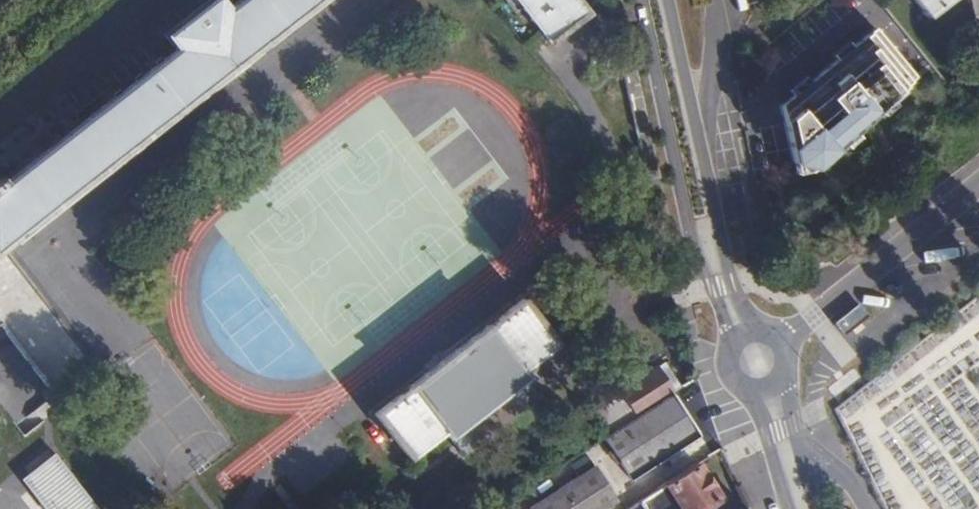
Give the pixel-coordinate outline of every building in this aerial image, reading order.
[(313,0),(236,0),(228,6),(223,0),(206,0),(165,32),(176,47),(5,180),(0,174),(0,241),(313,0)] [(515,8),(521,3),(548,39),(586,10),(579,0),(508,0),(515,8)] [(943,0),(916,0),(926,13),(943,0)] [(874,26),(780,103),(795,171),(809,168),(915,75),(874,26)] [(55,393),(90,365),(0,244),(0,323),(55,393)] [(523,299),(377,413),(411,457),(446,429),(467,456),(578,369),(523,299)] [(664,363),(621,391),(636,414),(674,390),(680,386),(664,363)] [(699,432),(674,390),(636,414),(604,434),(631,476),(699,432)] [(53,453),(20,478),(44,508),(97,508),(53,453)] [(665,482),(683,508),(698,508),(720,495),(698,462),(665,482)] [(592,466),(530,504),(533,508),(599,508),(614,499),(592,466)]
